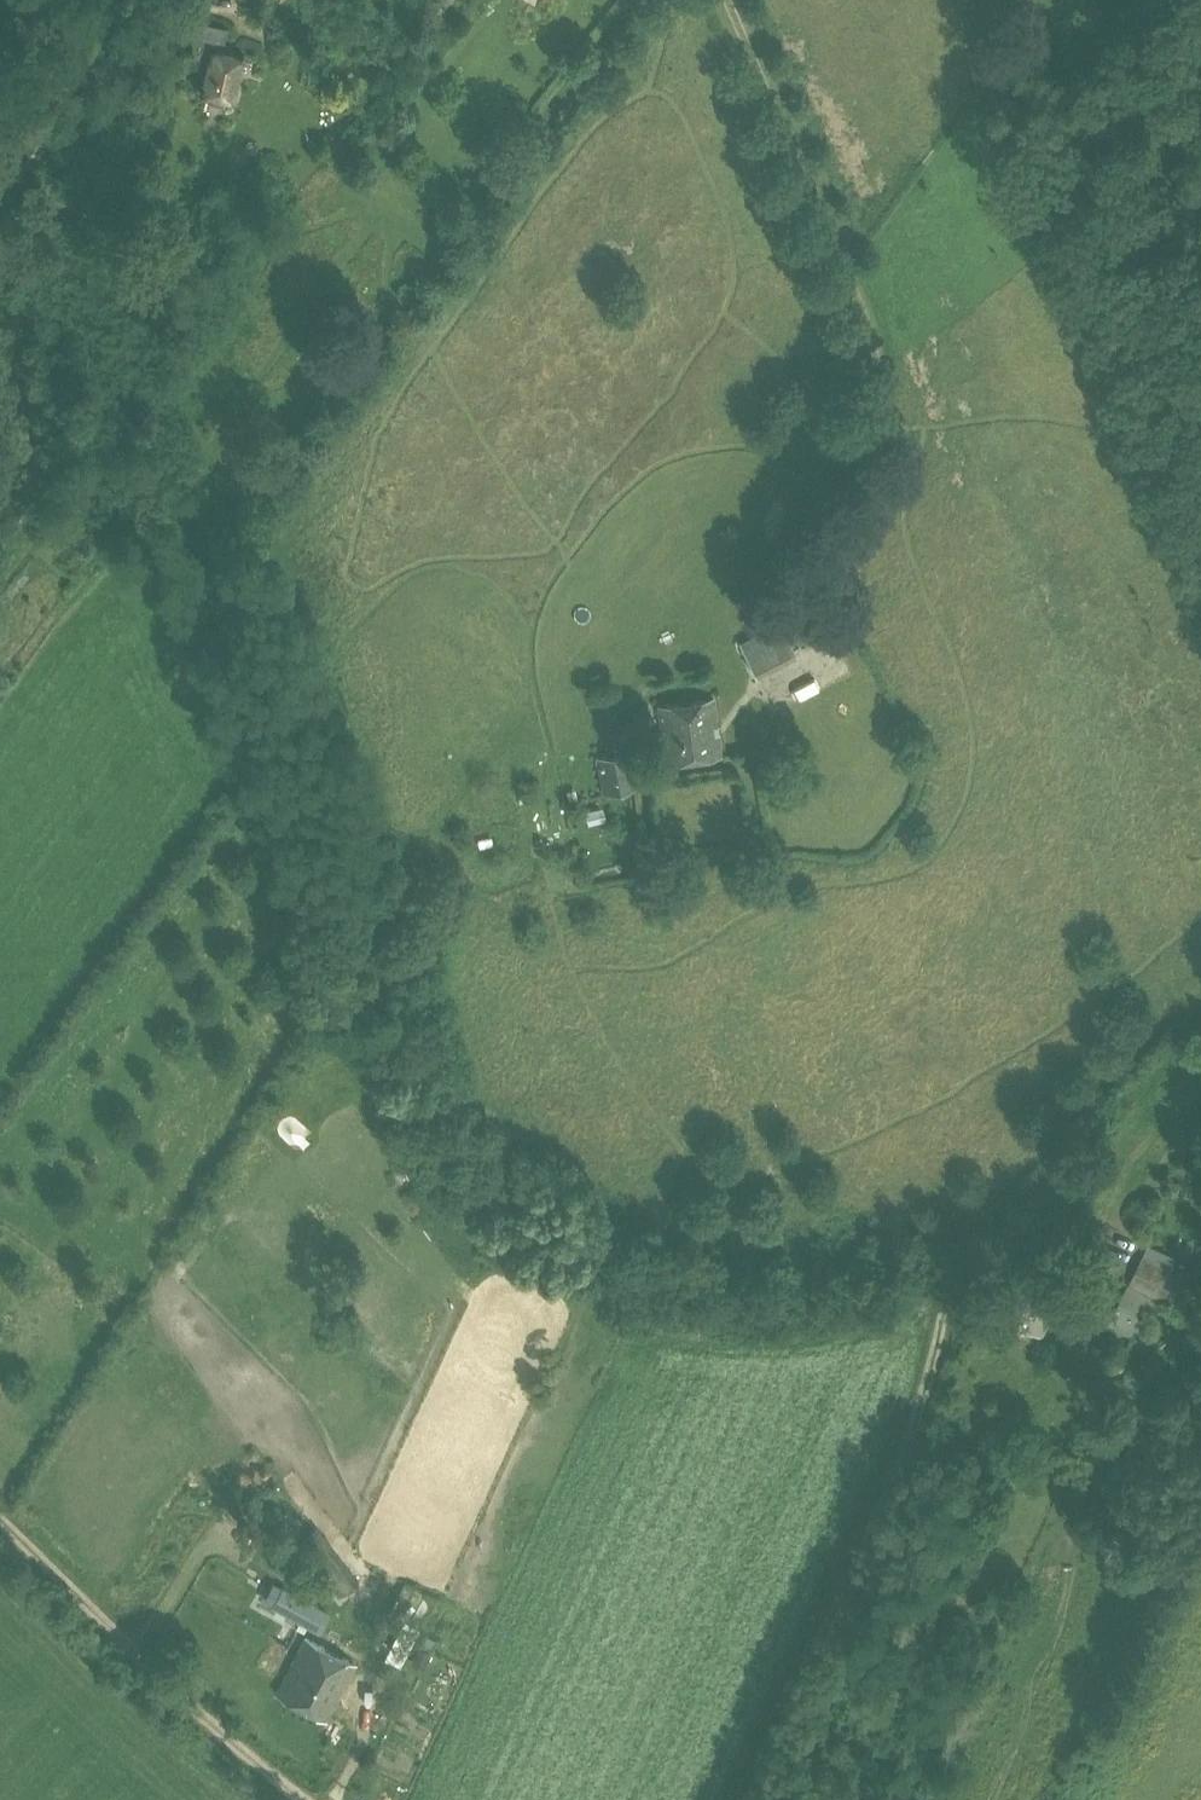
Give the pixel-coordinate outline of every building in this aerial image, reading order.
[(1011,17),(1022,1),(1022,0),(995,0),(992,4),(1011,17)] [(206,100),(222,104),(224,99),(231,101),(243,55),(223,50),(228,28),(200,22),(193,50),(186,49),(185,54),(208,60),(200,93),(207,95),(206,100)] [(739,641),(757,678),(798,658),(780,621),(739,641)] [(658,707),(666,763),(722,756),(714,699),(658,707)] [(596,757),(602,795),(638,788),(631,751),(596,757)] [(548,833),(539,835),(542,848),(550,846),(548,833)] [(1143,1257),(1130,1283),(1170,1303),(1184,1278),(1169,1270),(1143,1257)] [(1021,1259),(997,1314),(1043,1334),(1066,1279),(1021,1259)] [(980,1293),(990,1298),(996,1284),(985,1280),(980,1293)] [(1152,1295),(1129,1283),(1108,1324),(1132,1336),(1152,1295)] [(261,1552),(285,1564),(301,1530),(278,1519),(261,1552)] [(317,1557),(346,1593),(355,1586),(311,1530),(302,1537),(317,1557)] [(385,1659),(401,1666),(437,1599),(415,1589),(405,1583),(390,1612),(405,1620),(385,1659)] [(273,1608),(317,1632),(328,1613),(283,1589),(273,1608)] [(277,1692),(327,1718),(355,1664),(305,1638),(277,1692)] [(409,1664),(424,1670),(432,1652),(417,1646),(409,1664)]
